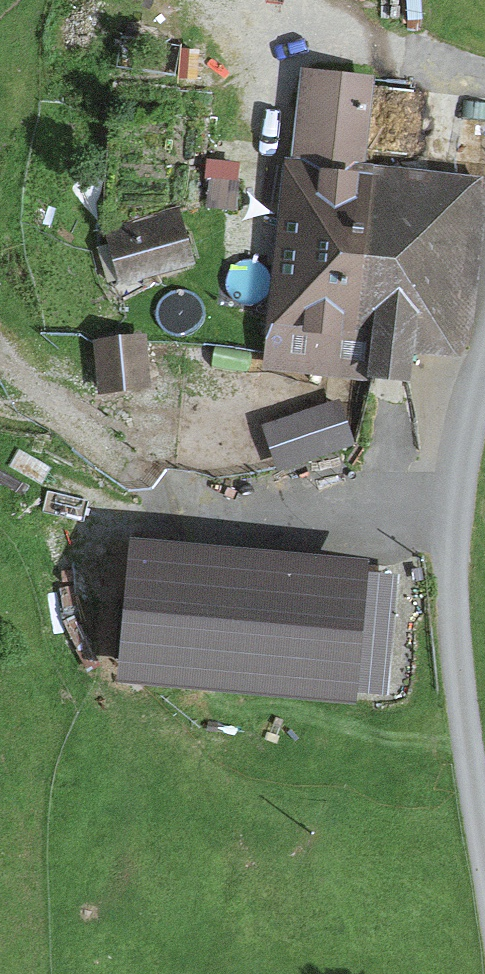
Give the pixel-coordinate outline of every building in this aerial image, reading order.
[(369,80),(307,71),(296,148),(358,157),(369,80)] [(374,161),(478,170),(484,106),(381,96),(374,161)] [(297,170),(277,353),(402,367),(406,338),(464,344),(482,191),(297,170)] [(113,236),(120,265),(181,250),(174,220),(113,236)] [(95,347),(104,387),(144,378),(134,338),(95,347)] [(347,395),(266,417),(279,463),(359,442),(347,395)] [(258,546),(249,598),(323,611),(331,559),(258,546)]
